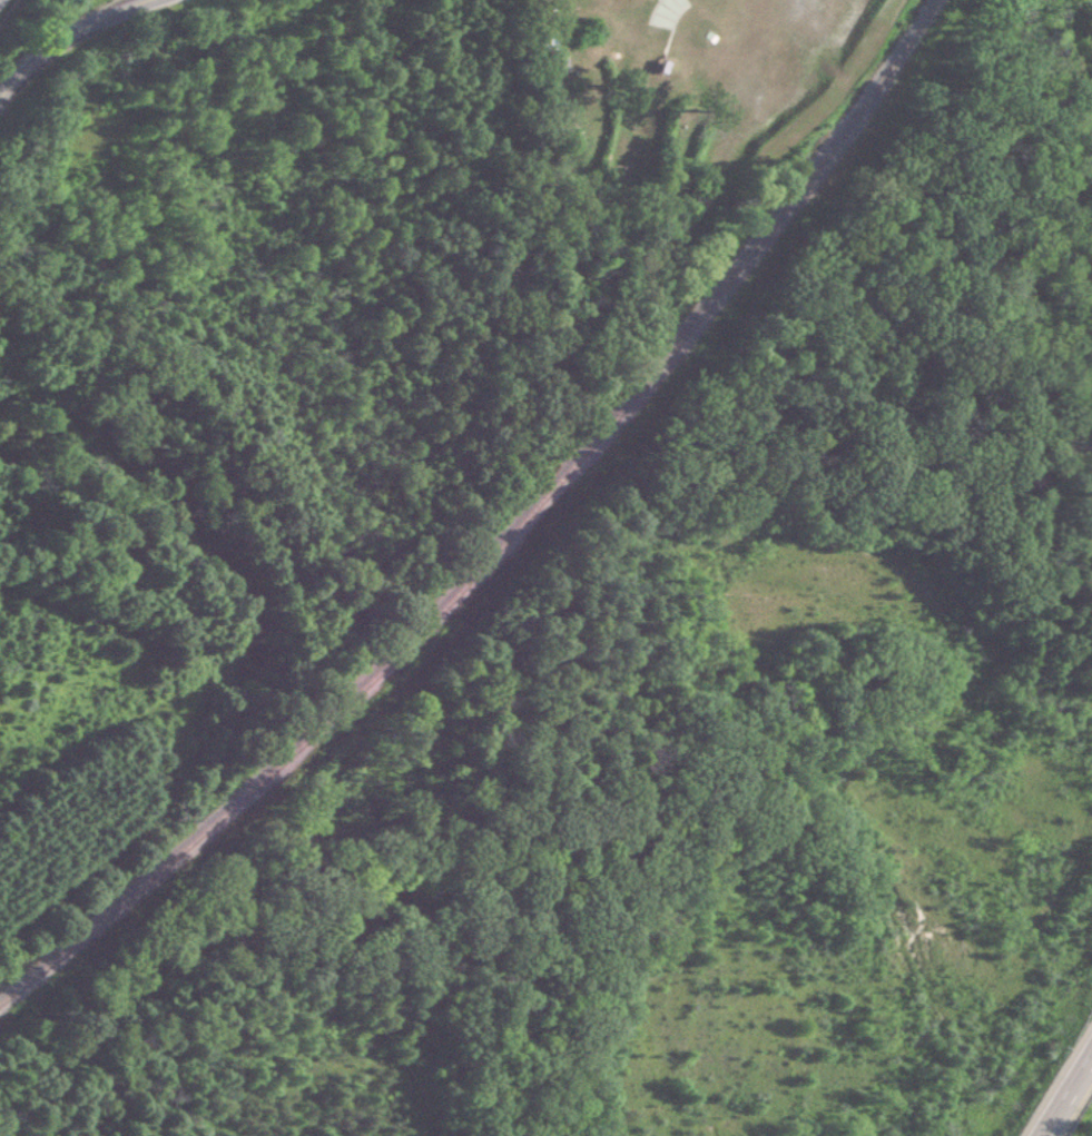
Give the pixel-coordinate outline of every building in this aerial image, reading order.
[(547,49),(559,49),(558,34),(546,34),(547,49)]
